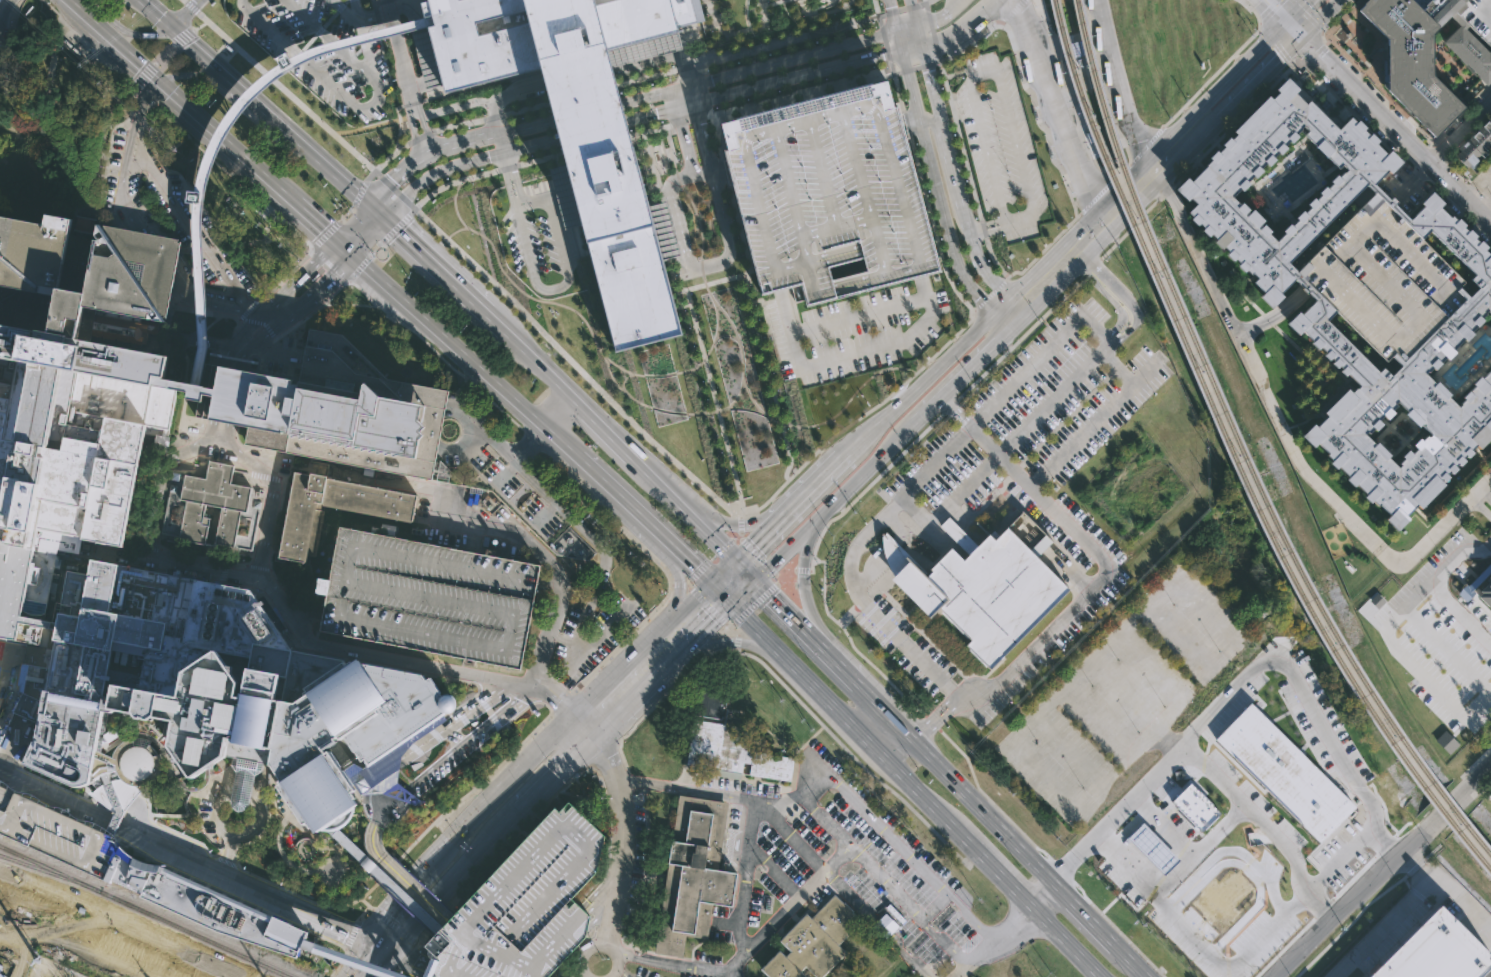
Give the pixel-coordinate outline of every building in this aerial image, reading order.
[(424,13),(421,0),(699,0),(704,18),(675,25),(678,35),(681,47),(612,66),(609,53),(607,46),(541,64),(444,89),(443,83),(426,20),(424,13)] [(541,64),(523,0),(595,0),(607,46),(609,53),(612,66),(614,70),(617,84),(622,103),(627,121),(631,137),(634,146),(649,204),(654,221),(586,239),(581,223),(567,163),(564,153),(560,138),(555,120),(551,102),(547,87),(542,70),(541,64)] [(1453,9),(1490,48),(1490,79),(1486,84),(1479,77),(1442,40),(1458,24),(1449,15),(1433,31),(1433,73),(1458,98),(1465,105),(1434,135),(1387,88),(1387,36),(1359,8),(1367,0),(1415,0),(1422,7),(1425,4),(1424,3),(1427,0),(1462,0),(1453,9)] [(1453,9),(1462,0),(1490,0),(1490,48),(1453,9)] [(642,152),(633,143),(639,136),(578,72),(571,79),(564,71),(420,208),(425,214),(418,220),(422,225),(432,215),(492,279),(499,272),(507,280),(642,152)] [(1490,254),(1490,316),(1486,311),(1479,318),(1481,320),(1470,332),(1471,334),(1464,341),(1462,339),(1451,350),(1453,352),(1446,360),(1444,358),(1429,373),(1457,401),(1472,386),(1470,384),(1477,377),(1480,379),(1490,368),(1488,366),(1490,363),(1490,437),(1444,484),(1443,485),(1444,486),(1421,510),(1417,506),(1414,509),(1405,517),(1410,522),(1397,534),(1384,521),(1389,516),(1379,505),(1377,508),(1371,502),(1369,505),(1363,499),(1366,496),(1356,486),(1353,488),(1344,480),(1347,477),(1342,472),(1344,470),(1307,433),(1359,381),(1349,371),(1346,373),(1339,366),(1337,367),(1301,331),(1299,332),(1287,321),(1296,311),(1299,314),(1315,298),(1309,292),(1307,293),(1306,291),(1303,288),(1304,287),(1295,278),(1281,292),(1284,296),(1272,307),(1261,296),(1264,293),(1253,282),(1259,277),(1254,272),(1252,274),(1247,269),(1245,271),(1238,265),(1241,262),(1236,258),(1234,260),(1227,254),(1230,250),(1225,245),(1222,248),(1215,240),(1218,237),(1213,233),(1210,236),(1203,229),(1205,227),(1201,223),(1198,225),(1191,218),(1193,215),(1189,211),(1196,204),(1190,198),(1188,200),(1177,188),(1189,176),(1192,180),(1211,161),(1206,155),(1213,148),(1217,151),(1222,145),(1219,142),(1227,135),(1230,137),(1235,132),(1232,129),(1267,93),(1271,97),(1278,90),(1274,86),(1286,74),(1300,89),(1296,93),(1305,102),(1309,98),(1338,128),(1351,114),(1356,120),(1359,117),(1366,125),(1363,127),(1369,133),(1371,131),(1380,140),(1377,143),(1387,152),(1389,149),(1402,162),(1390,173),(1387,170),(1374,183),(1389,198),(1391,196),(1396,200),(1397,202),(1395,204),(1409,219),(1424,204),(1421,201),(1432,190),(1444,202),(1439,206),(1450,216),(1452,214),(1457,219),(1458,218),(1464,225),(1463,226),(1467,231),(1468,229),(1475,236),(1474,237),(1478,241),(1479,240),(1487,248),(1485,249),(1490,254)] [(720,120),(726,146),(723,147),(728,166),(760,291),(800,281),(806,304),(941,270),(891,76),(720,120)] [(1457,148),(1490,113),(1490,146),(1490,145),(1485,151),(1486,152),(1482,157),(1479,154),(1476,157),(1481,163),(1474,170),(1468,165),(1465,168),(1454,156),(1459,151),(1457,148)] [(634,146),(649,204),(665,199),(680,255),(662,259),(682,332),(615,350),(586,239),(581,223),(564,227),(548,167),(567,163),(634,146)] [(1387,361),(1392,356),(1400,364),(1469,295),(1459,286),(1464,281),(1465,280),(1422,237),(1375,191),(1359,206),(1296,270),(1334,308),(1387,361)] [(1416,213),(1410,223),(1380,203),(1367,260),(1411,234),(1490,285),(1490,261),(1416,213)] [(56,295),(0,284),(0,214),(44,223),(47,212),(75,218),(76,214),(97,218),(93,234),(97,235),(86,291),(58,286),(56,295)] [(17,640),(0,636),(0,284),(56,295),(58,286),(86,291),(97,235),(99,223),(111,226),(179,239),(167,303),(163,321),(96,307),(93,321),(145,331),(143,338),(92,327),(89,341),(166,356),(163,375),(178,378),(177,380),(176,389),(166,436),(144,432),(122,546),(80,538),(77,553),(56,549),(43,612),(23,608),(22,615),(17,640)] [(318,457),(245,443),(248,426),(222,421),(194,416),(197,400),(200,385),(205,362),(232,367),(299,380),(309,328),(341,334),(386,378),(448,390),(431,479),(318,457)] [(177,380),(176,389),(187,391),(186,398),(197,400),(200,385),(196,384),(177,380)] [(233,465),(230,483),(251,487),(245,513),(241,512),(234,548),(215,544),(215,547),(176,539),(177,537),(159,533),(170,479),(171,472),(179,474),(178,480),(182,481),(183,474),(204,478),(208,460),(233,465)] [(298,472),(308,473),(308,472),(328,475),(327,479),(416,495),(411,520),(322,504),(313,555),(307,554),(305,563),(277,558),(294,471),(298,472)] [(893,576),(885,562),(881,548),(880,535),(885,530),(912,558),(914,556),(928,570),(951,547),(954,551),(960,546),(939,525),(949,515),(956,523),(969,536),(972,533),(979,540),(991,528),(998,536),(1023,512),(1052,541),(1036,557),(1069,590),(989,669),(964,644),(968,640),(938,608),(929,617),(891,578),(893,576)] [(541,565),(537,584),(521,670),(318,631),(321,613),(325,594),(315,592),(318,577),(328,579),(338,525),(541,565)] [(71,787),(21,764),(32,741),(35,742),(37,722),(12,711),(26,642),(17,640),(22,615),(50,621),(54,599),(61,600),(67,569),(88,573),(91,557),(251,589),(289,647),(421,673),(425,679),(429,677),(441,695),(444,694),(448,694),(451,695),(453,698),(455,700),(456,704),(455,707),(454,710),(451,712),(448,714),(445,714),(380,758),(380,759),(397,783),(382,793),(360,794),(359,792),(356,795),(364,807),(331,829),(321,836),(317,830),(315,831),(312,826),(307,829),(280,789),(283,787),(282,785),(284,783),(274,768),(272,768),(275,753),(272,752),(269,764),(262,763),(260,770),(254,774),(248,803),(244,810),(236,811),(230,807),(229,800),(235,771),(230,763),(231,757),(227,756),(226,760),(196,780),(194,780),(173,748),(177,724),(157,720),(153,723),(139,720),(136,716),(113,712),(111,714),(107,713),(99,752),(111,757),(114,749),(119,743),(126,738),(134,736),(142,737),(150,740),(148,744),(153,748),(156,754),(159,753),(160,760),(160,767),(158,774),(153,780),(152,778),(147,782),(141,785),(135,786),(129,784),(123,781),(119,777),(115,777),(116,778),(114,779),(101,783),(95,788),(91,783),(85,786),(78,788),(71,787)] [(731,710),(730,719),(724,718),(724,720),(691,715),(699,666),(734,672),(728,709),(731,710)] [(1251,695),(1357,802),(1321,838),(1214,731),(1251,695)] [(797,758),(793,782),(686,765),(693,720),(752,729),(749,748),(753,748),(752,751),(797,758)] [(86,872),(0,832),(0,788),(112,839),(111,842),(113,842),(114,843),(116,844),(117,846),(117,847),(102,879),(86,872)] [(1483,797),(1490,790),(1490,806),(1483,797)] [(723,839),(718,870),(737,873),(732,906),(714,904),(708,939),(687,936),(684,956),(656,952),(679,794),(728,801),(723,839)] [(586,938),(550,976),(423,976),(426,968),(430,961),(431,958),(431,954),(431,952),(425,946),(440,929),(448,922),(553,808),(557,812),(567,801),(606,837),(598,873),(572,900),(581,908),(586,913),(591,917),(589,928),(586,938)] [(349,844),(343,850),(355,864),(361,859),(349,844)] [(117,847),(121,848),(126,853),(132,858),(139,861),(147,865),(156,866),(165,867),(273,917),(290,924),(289,925),(309,935),(304,946),(302,951),(301,950),(297,958),(214,930),(139,896),(141,894),(111,880),(110,883),(102,879),(117,847)] [(845,954),(823,976),(815,976),(805,967),(800,972),(806,976),(769,976),(762,970),(780,951),(786,958),(791,953),(780,941),(806,915),(810,918),(832,895),(842,905),(843,904),(860,922),(836,946),(845,954)] [(1490,971),(1485,976),(1372,976),(1446,904),(1490,949),(1490,971)]
